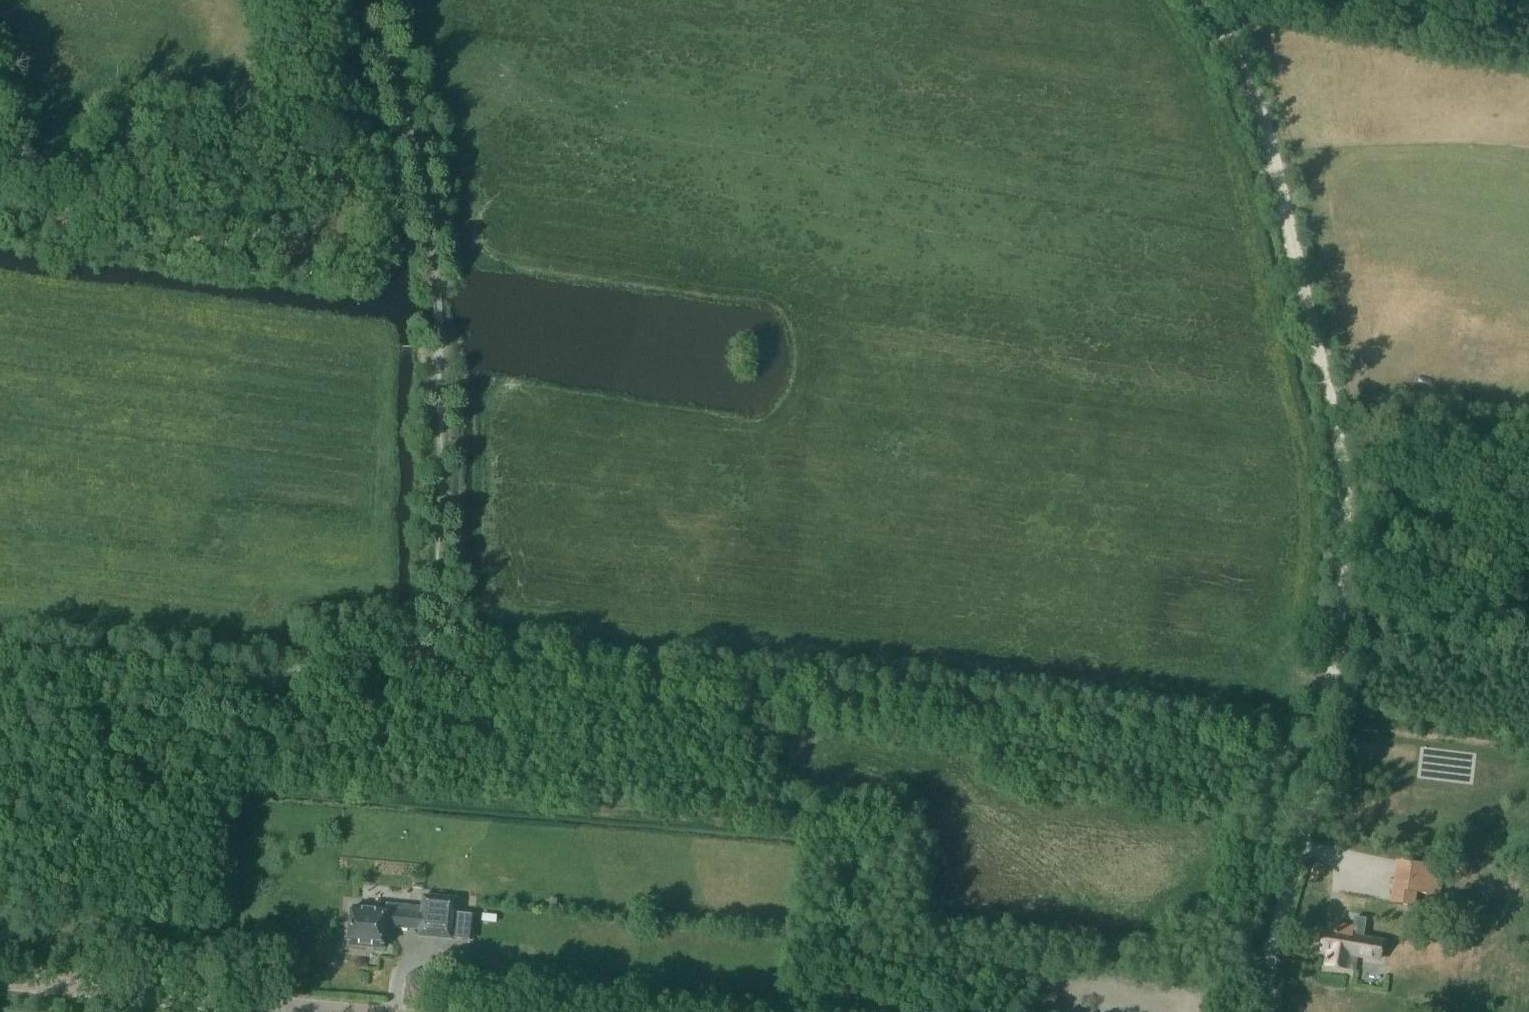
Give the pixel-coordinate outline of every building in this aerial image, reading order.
[(1441,866),(1396,860),(1390,903),(1416,907),(1419,893),(1437,896),(1441,866)] [(425,897),(424,914),(355,907),(351,945),(385,948),(387,927),(422,931),(421,938),(455,942),(457,917),(452,916),(454,900),(425,897)] [(488,914),(480,913),(479,924),(487,925),(488,914)] [(1380,944),(1360,940),(1364,921),(1352,919),(1351,929),(1333,926),(1331,935),(1322,934),(1319,951),(1327,953),(1324,967),(1344,971),(1344,970),(1351,971),(1354,957),(1377,961),(1380,944)]
